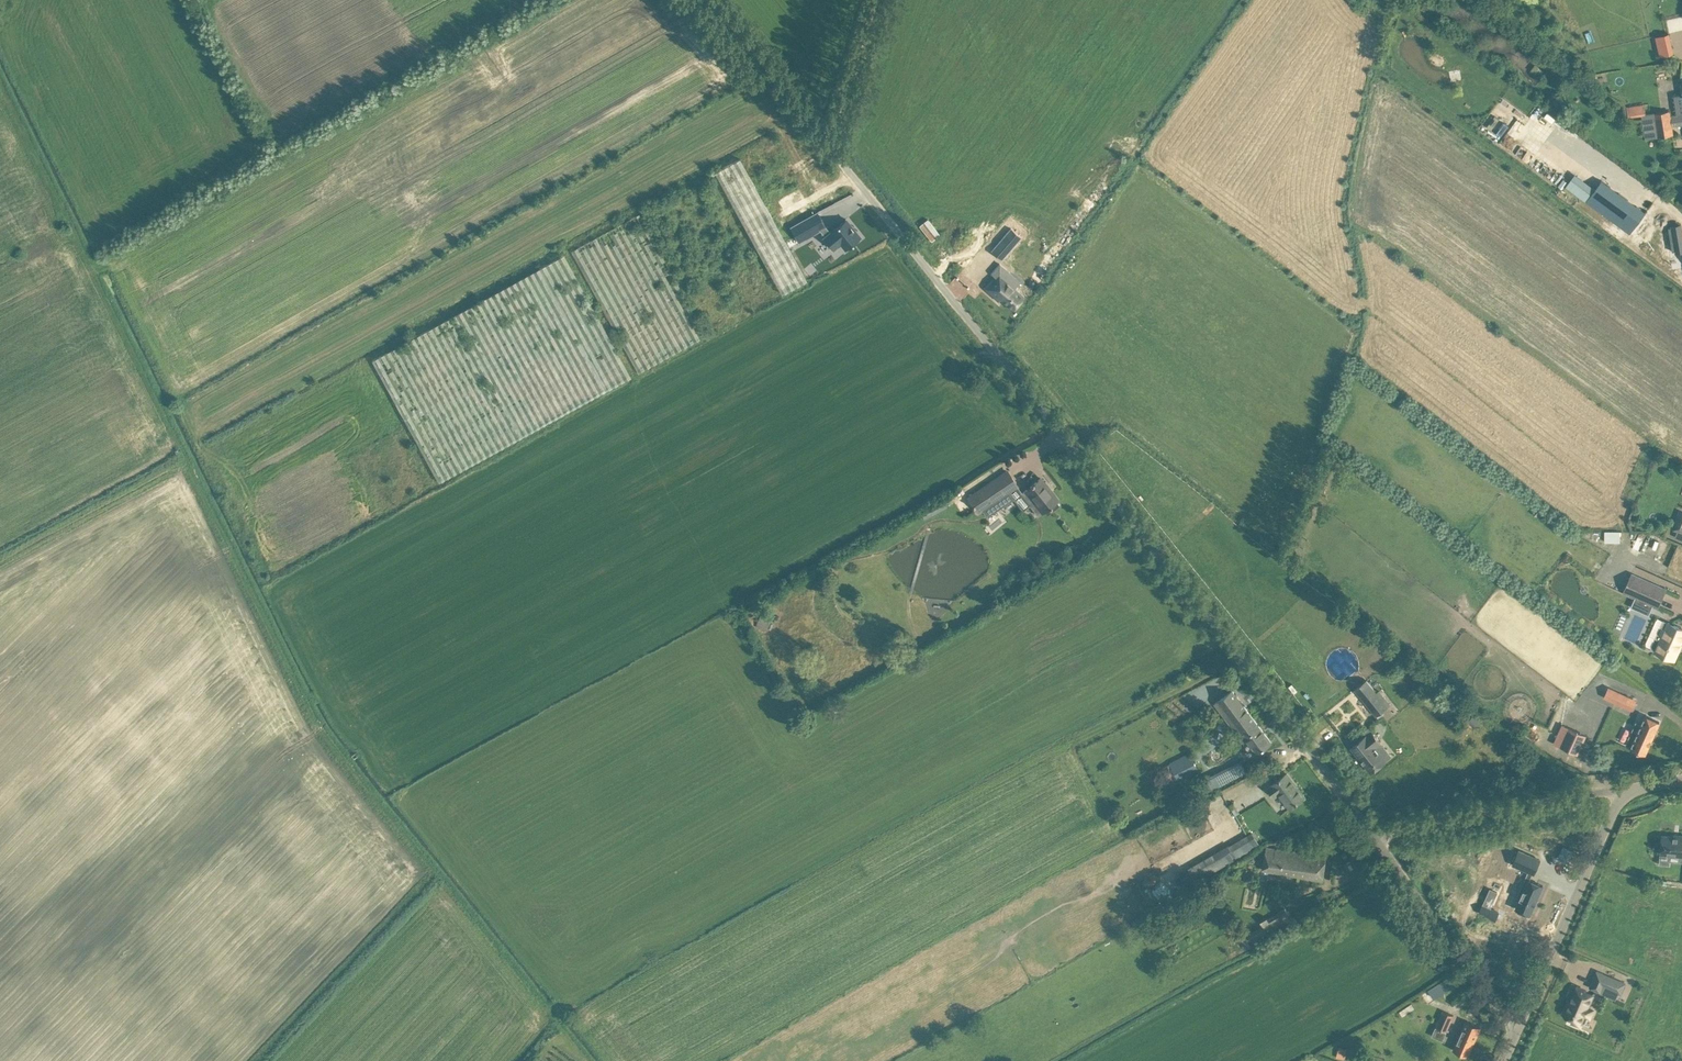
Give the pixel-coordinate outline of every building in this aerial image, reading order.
[(1669,33),(1656,36),(1658,43),(1670,40),(1669,33)] [(1644,104),(1627,107),(1628,116),(1641,114),(1646,114),(1645,109),(1644,104)] [(1670,110),(1654,113),(1658,137),(1674,134),(1672,125),(1671,118),(1671,116),(1670,110)] [(1566,186),(1586,201),(1596,188),(1575,172),(1566,186)] [(1630,233),(1645,213),(1601,181),(1596,188),(1586,201),(1630,233)] [(818,211),(790,226),(799,241),(819,230),(825,236),(823,237),(833,248),(840,242),(846,249),(846,248),(860,237),(860,238),(861,237),(845,218),(845,219),(840,224),(830,231),(826,226),(818,211)] [(1649,213),(1640,225),(1647,230),(1656,218),(1649,213)] [(920,224),(933,240),(942,233),(929,217),(920,224)] [(970,235),(978,242),(988,231),(981,224),(970,235)] [(1669,227),(1672,251),(1681,249),(1681,228),(1681,225),(1669,227)] [(1011,228),(999,241),(1009,250),(1021,236),(1011,228)] [(571,257),(470,302),(471,312),(476,310),(481,315),(480,305),(515,289),(508,296),(521,296),(521,297),(527,305),(523,305),(517,311),(522,316),(517,319),(518,337),(522,337),(522,342),(526,342),(528,345),(530,345),(538,338),(540,341),(547,335),(551,340),(550,331),(565,331),(571,338),(571,337),(590,337),(602,326),(571,257)] [(995,277),(985,288),(999,300),(1000,299),(1012,309),(1024,295),(1015,287),(1004,278),(1010,272),(1000,263),(991,273),(995,277)] [(604,287),(616,287),(615,277),(604,277),(604,287)] [(446,323),(373,355),(387,385),(395,382),(395,367),(403,368),(419,360),(420,362),(424,362),(431,359),(429,354),(436,351),(436,347),(443,344),(443,332),(445,336),(446,323)] [(1008,471),(968,497),(978,512),(993,501),(998,508),(1014,498),(1009,491),(1017,485),(1008,471)] [(1017,485),(1009,491),(1014,498),(1023,510),(1030,504),(1038,515),(1044,510),(1048,514),(1053,510),(1053,511),(1055,510),(1054,509),(1059,505),(1056,501),(1058,499),(1052,491),(1050,493),(1039,480),(1041,478),(1034,483),(1033,482),(1031,483),(1032,485),(1022,493),(1017,485)] [(1532,512),(1537,516),(1542,510),(1537,506),(1532,512)] [(1677,519),(1674,528),(1677,530),(1675,536),(1681,539),(1681,520),(1677,519)] [(1606,530),(1606,540),(1622,541),(1623,530),(1606,530)] [(1632,573),(1624,592),(1658,608),(1666,589),(1632,573)] [(782,612),(763,607),(757,627),(777,632),(782,612)] [(1677,651),(1681,640),(1681,628),(1668,622),(1660,640),(1655,638),(1651,648),(1656,650),(1655,651),(1675,660),(1678,652),(1677,651)] [(1397,673),(1392,677),(1395,681),(1400,676),(1397,673)] [(1367,679),(1355,689),(1376,715),(1388,706),(1367,679)] [(1604,697),(1633,709),(1637,699),(1608,686),(1604,697)] [(1232,690),(1215,703),(1244,741),(1247,739),(1257,752),(1271,742),(1232,690)] [(1460,707),(1460,715),(1469,715),(1470,707),(1460,707)] [(1631,746),(1631,747),(1645,753),(1660,721),(1645,715),(1637,732),(1632,730),(1626,744),(1631,746)] [(1472,716),(1470,719),(1477,724),(1479,721),(1472,716)] [(1578,753),(1586,735),(1562,724),(1554,743),(1578,753)] [(1351,747),(1371,772),(1386,760),(1375,746),(1381,742),(1372,731),(1366,736),(1366,735),(1351,747)] [(1199,772),(1189,752),(1170,762),(1180,782),(1199,772)] [(1241,763),(1205,781),(1210,790),(1246,772),(1241,763)] [(1280,778),(1273,784),(1268,787),(1275,796),(1279,793),(1290,807),(1304,796),(1287,773),(1280,778)] [(1247,834),(1193,865),(1201,878),(1254,847),(1247,834)] [(1681,855),(1681,835),(1679,835),(1678,837),(1662,835),(1660,853),(1681,855)] [(1266,848),(1263,870),(1283,873),(1323,880),(1326,857),(1280,851),(1266,848)] [(1528,871),(1518,894),(1521,896),(1517,905),(1531,912),(1544,883),(1532,877),(1531,877),(1533,873),(1534,873),(1540,859),(1519,849),(1513,864),(1528,871)] [(1490,886),(1505,874),(1499,867),(1485,879),(1490,886)] [(1465,896),(1474,906),(1488,893),(1478,884),(1465,896)] [(1498,912),(1483,905),(1479,913),(1494,920),(1498,912)] [(1307,906),(1299,911),(1298,909),(1294,912),(1301,922),(1301,923),(1304,921),(1313,916),(1312,915),(1307,906)] [(1245,951),(1245,950),(1270,936),(1269,934),(1293,920),(1285,907),(1261,921),(1263,925),(1238,939),(1245,951)] [(1621,993),(1626,983),(1597,970),(1590,986),(1601,991),(1603,985),(1621,993)] [(1458,984),(1452,975),(1429,990),(1435,999),(1458,984)] [(1589,1007),(1594,995),(1585,991),(1586,989),(1577,986),(1571,999),(1569,998),(1563,1013),(1573,1018),(1571,1022),(1581,1026),(1585,1016),(1589,1017),(1593,1009),(1589,1007)] [(1429,1007),(1422,997),(1411,1004),(1418,1015),(1429,1007)] [(1442,1010),(1436,1026),(1437,1027),(1447,1031),(1453,1015),(1442,1010)] [(1453,1050),(1468,1056),(1480,1026),(1466,1020),(1453,1050)] [(1348,1050),(1339,1047),(1337,1056),(1346,1058),(1348,1050)]
